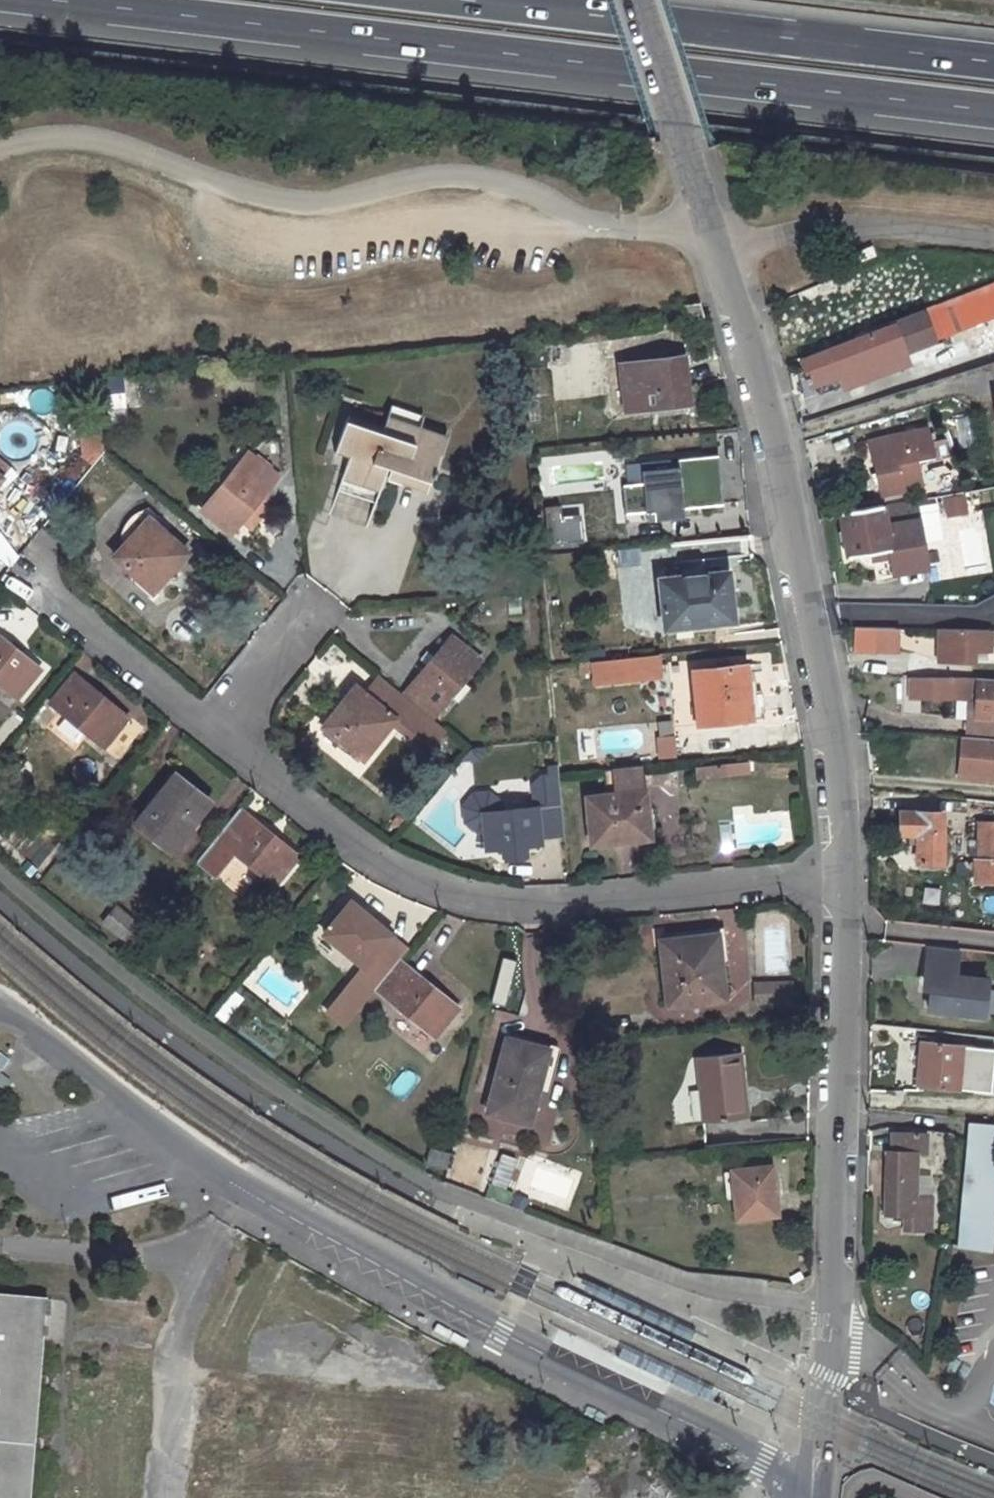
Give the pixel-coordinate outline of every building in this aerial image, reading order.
[(839,276),(799,292),(818,342),(852,328),(839,295),(845,292),(839,276)] [(907,363),(903,353),(993,318),(993,282),(871,330),(872,333),(802,360),(810,382),(846,368),(852,385),(907,363)] [(688,404),(682,360),(623,368),(630,412),(688,404)] [(976,390),(970,370),(925,382),(931,403),(976,390)] [(973,443),(971,416),(951,417),(952,445),(973,443)] [(387,469),(390,470),(404,475),(410,457),(432,464),(435,465),(438,457),(444,439),(387,419),(383,430),(347,418),(335,452),(349,457),(339,485),(377,498),(387,469)] [(930,442),(927,428),(870,440),(877,472),(872,474),(875,485),(884,483),(886,493),(922,487),(917,461),(950,454),(946,438),(930,442)] [(671,455),(674,505),(716,503),(713,452),(671,455)] [(264,494),(278,477),(248,454),(201,512),(230,536),(241,522),(253,507),(262,514),(273,501),(264,494)] [(432,464),(410,457),(404,475),(420,480),(430,483),(435,465),(432,464)] [(630,464),(631,481),(615,481),(617,515),(672,512),(670,462),(630,464)] [(401,483),(404,475),(390,470),(387,479),(401,483)] [(572,510),(570,498),(558,499),(559,511),(572,510)] [(915,500),(881,506),(838,512),(845,557),(888,551),(891,574),(926,569),(915,500)] [(253,507),(241,522),(250,529),(262,514),(253,507)] [(118,539),(125,545),(114,558),(151,593),(186,554),(158,529),(164,522),(147,508),(144,510),(135,515),(127,523),(123,529),(118,539)] [(657,571),(658,580),(704,574),(703,566),(657,571)] [(728,571),(704,574),(658,580),(664,629),(734,622),(728,571)] [(15,575),(8,583),(27,597),(34,588),(15,575)] [(854,628),(856,652),(894,652),(893,629),(854,628)] [(939,631),(938,661),(971,662),(971,632),(939,631)] [(0,636),(0,686),(17,701),(41,669),(0,636)] [(450,637),(404,695),(416,704),(434,719),(480,660),(450,637)] [(583,659),(587,686),(658,675),(654,649),(583,659)] [(692,670),(698,726),(764,719),(761,692),(756,692),(754,673),(746,673),(745,665),(692,670)] [(74,674),(49,704),(104,748),(120,761),(144,731),(74,674)] [(906,677),(906,696),(965,697),(975,698),(974,717),(993,719),(993,681),(906,677)] [(402,727),(416,710),(376,679),(363,695),(395,720),(394,721),(402,727)] [(394,721),(395,720),(363,695),(354,688),(322,728),(363,760),(394,721)] [(974,717),(975,698),(965,697),(964,737),(993,739),(993,719),(974,717)] [(426,746),(439,729),(416,710),(402,727),(426,746)] [(671,733),(651,734),(653,758),(673,756),(671,733)] [(960,737),(956,776),(993,779),(993,739),(960,737)] [(586,798),(590,846),(650,839),(646,791),(642,792),(640,771),(603,775),(605,796),(586,798)] [(722,771),(699,773),(700,781),(723,778),(722,771)] [(152,815),(178,781),(172,777),(146,810),(152,815)] [(146,810),(135,825),(170,853),(208,805),(178,781),(152,815),(146,810)] [(561,805),(481,814),(485,850),(540,845),(539,838),(564,835),(561,805)] [(274,887),(299,856),(240,808),(196,863),(215,878),(235,854),(274,887)] [(917,844),(916,862),(941,863),(941,812),(900,812),(899,833),(907,833),(907,843),(917,844)] [(977,823),(977,859),(974,859),(974,883),(993,882),(993,823),(977,823)] [(329,1012),(347,1026),(376,990),(400,960),(410,948),(391,933),(390,935),(376,925),(379,923),(352,900),(325,934),(365,967),(329,1012)] [(103,922),(126,942),(139,925),(115,907),(103,922)] [(683,943),(682,937),(660,939),(667,1004),(725,998),(717,939),(683,943)] [(957,998),(963,956),(923,951),(917,992),(957,998)] [(985,958),(983,973),(993,975),(993,959),(985,958)] [(400,960),(376,990),(436,1038),(460,1007),(400,960)] [(770,979),(772,995),(792,993),(790,977),(770,979)] [(770,979),(755,981),(757,998),(772,995),(770,979)] [(216,1008),(224,1020),(248,1003),(240,992),(216,1008)] [(960,1009),(932,1005),(930,1024),(958,1027),(960,1009)] [(549,1049),(508,1038),(488,1113),(529,1124),(538,1090),(549,1049)] [(957,1088),(960,1045),(920,1042),(916,1085),(957,1088)] [(549,1049),(538,1090),(548,1092),(558,1051),(549,1049)] [(697,1057),(704,1122),(748,1117),(741,1053),(697,1057)] [(993,1219),(993,1124),(968,1122),(958,1247),(991,1251),(993,1219)] [(929,1195),(912,1195),(914,1151),(925,1151),(926,1134),(893,1134),(892,1151),(887,1151),(885,1203),(889,1203),(889,1213),(909,1214),(909,1229),(927,1229),(929,1195)] [(447,1169),(451,1153),(430,1148),(425,1164),(447,1169)] [(493,1152),(482,1188),(505,1195),(517,1159),(493,1152)] [(735,1197),(738,1220),(777,1216),(772,1165),(737,1170),(740,1197),(735,1197)] [(256,1247),(244,1241),(237,1254),(249,1261),(256,1247)] [(48,1304),(0,1300),(0,1497),(31,1497),(48,1304)]
